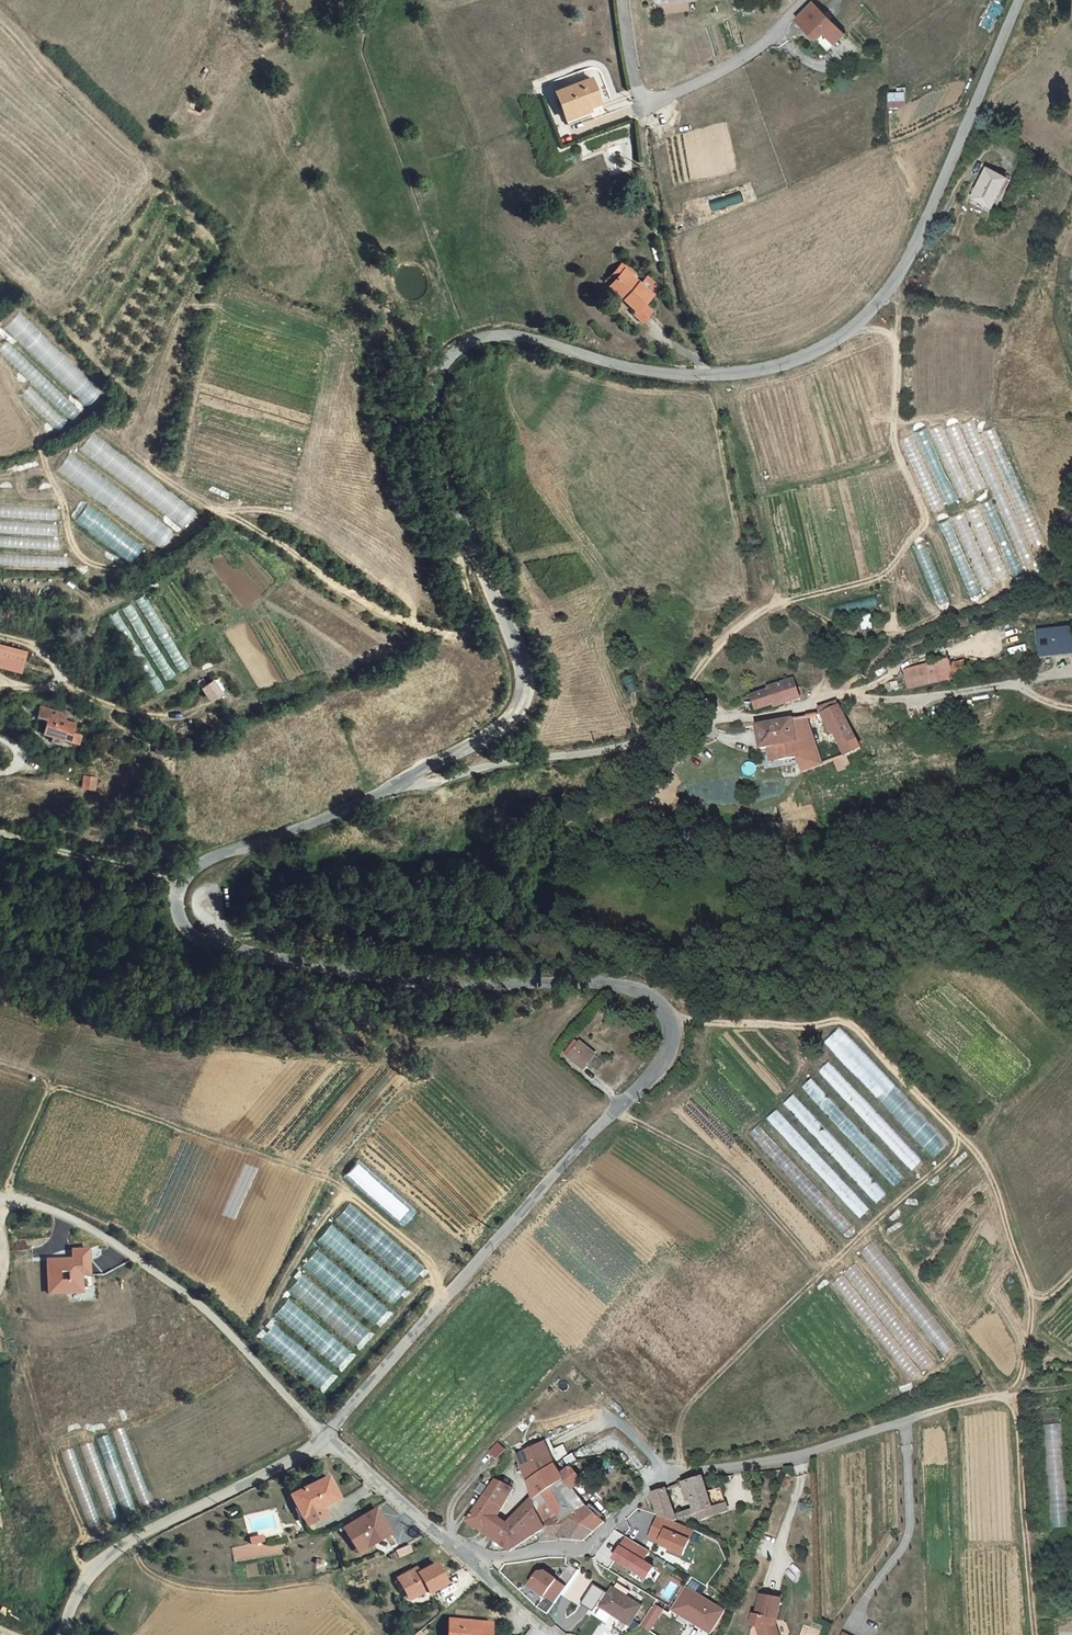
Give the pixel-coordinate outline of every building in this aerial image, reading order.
[(813,2),(795,18),(817,39),(825,33),(835,45),(846,35),(813,2)] [(596,110),(607,105),(607,90),(598,67),(558,81),(566,103),(574,124),(598,114),(596,110)] [(888,107),(905,107),(905,91),(888,91),(888,107)] [(211,109),(218,99),(208,92),(200,103),(211,109)] [(998,214),(1012,185),(991,175),(978,204),(998,214)] [(713,212),(743,202),(740,192),(709,201),(713,212)] [(641,300),(636,304),(648,316),(664,298),(636,271),(624,284),(641,300)] [(620,288),(636,304),(641,300),(624,284),(620,288)] [(4,327),(85,406),(100,391),(18,312),(4,327)] [(0,348),(0,351),(38,388),(45,380),(6,342),(0,348)] [(47,408),(41,415),(56,428),(64,421),(35,394),(34,394),(27,388),(22,394),(26,399),(28,397),(33,401),(36,398),(47,408)] [(1047,544),(993,428),(980,433),(972,419),(944,431),(941,425),(903,441),(934,513),(990,486),(996,498),(938,525),(972,596),(1027,573),(1024,566),(1036,561),(1032,551),(1047,544)] [(78,450),(184,526),(196,509),(90,432),(78,450)] [(161,548),(174,531),(68,453),(56,470),(161,548)] [(87,504),(74,519),(129,564),(142,548),(87,504)] [(913,546),(938,605),(948,601),(923,541),(913,546)] [(829,606),(832,616),(884,605),(881,594),(829,606)] [(1036,627),(1039,655),(1071,651),(1071,624),(1036,627)] [(948,660),(904,670),(908,689),(952,679),(948,660)] [(207,701),(221,692),(211,676),(197,685),(207,701)] [(773,702),(773,706),(798,701),(795,682),(770,688),(770,692),(753,696),(756,707),(773,702)] [(844,708),(842,702),(840,703),(816,708),(817,714),(823,714),(840,752),(854,745),(855,742),(840,710),(844,708)] [(78,718),(56,712),(53,723),(60,725),(58,736),(66,739),(65,743),(78,747),(79,742),(89,745),(92,729),(83,727),(78,718)] [(805,716),(792,719),(797,757),(799,770),(821,761),(805,716)] [(777,747),(780,761),(797,757),(792,719),(753,728),(759,751),(777,747)] [(854,745),(840,752),(829,757),(834,768),(858,756),(854,745)] [(99,783),(88,783),(87,793),(98,794),(99,783)] [(827,1038),(930,1159),(945,1147),(843,1025),(827,1038)] [(583,1068),(595,1054),(582,1042),(570,1056),(583,1068)] [(923,1160),(828,1062),(818,1072),(912,1170),(923,1160)] [(894,1186),(904,1177),(811,1078),(801,1088),(894,1186)] [(887,1194),(793,1094),(783,1104),(876,1203),(887,1194)] [(777,1110),(767,1120),(860,1219),(870,1209),(777,1110)] [(749,1135),(806,1193),(815,1184),(759,1126),(749,1135)] [(349,1203),(335,1219),(410,1284),(424,1268),(349,1203)] [(317,1240),(392,1305),(406,1289),(330,1225),(317,1240)] [(84,1285),(84,1267),(92,1267),(92,1241),(75,1242),(75,1251),(50,1251),(50,1285),(84,1285)] [(317,1249),(303,1265),(373,1327),(387,1311),(317,1249)] [(288,1290),(356,1347),(369,1332),(301,1274),(288,1290)] [(275,1314),(340,1371),(354,1356),(288,1299),(275,1314)] [(319,1389),(332,1374),(270,1320),(256,1336),(319,1389)] [(121,1428),(113,1432),(121,1450),(129,1447),(121,1428)] [(102,1462),(114,1460),(110,1435),(99,1437),(102,1462)] [(505,1511),(524,1481),(536,1463),(539,1483),(544,1479),(567,1463),(556,1440),(512,1461),(478,1514),(502,1534),(496,1544),(517,1548),(555,1528),(553,1526),(541,1514),(541,1499),(516,1522),(509,1515),(505,1511)] [(90,1442),(81,1447),(91,1465),(100,1460),(90,1442)] [(495,1458),(504,1450),(499,1443),(489,1450),(495,1458)] [(61,1452),(72,1484),(83,1481),(72,1448),(61,1452)] [(593,1473),(585,1461),(572,1472),(573,1474),(564,1481),(605,1530),(617,1521),(603,1507),(589,1490),(583,1482),(593,1473)] [(567,1463),(544,1479),(552,1490),(569,1513),(573,1519),(578,1516),(583,1525),(573,1533),(579,1537),(586,1539),(593,1539),(605,1530),(564,1481),(573,1474),(572,1472),(567,1463)] [(690,1512),(680,1492),(669,1496),(666,1497),(674,1515),(694,1523),(694,1518),(719,1508),(724,1517),(746,1507),(736,1485),(724,1490),(717,1477),(703,1483),(710,1497),(713,1504),(690,1512)] [(299,1495),(310,1519),(333,1508),(349,1500),(336,1479),(299,1495)] [(544,1479),(539,1483),(541,1499),(546,1495),(552,1490),(544,1479)] [(509,1515),(528,1485),(524,1481),(505,1511),(509,1515)] [(710,1497),(703,1483),(699,1485),(706,1499),(710,1497)] [(546,1495),(541,1499),(541,1514),(553,1526),(560,1520),(553,1511),(548,1501),(546,1495)] [(389,1504),(357,1527),(375,1551),(406,1528),(389,1504)] [(333,1508),(310,1519),(315,1529),(338,1518),(333,1508)] [(559,1532),(573,1533),(583,1525),(578,1516),(573,1519),(569,1513),(560,1520),(553,1526),(555,1528),(559,1532)] [(694,1523),(674,1515),(665,1538),(689,1547),(688,1550),(700,1555),(710,1529),(694,1523)] [(270,1532),(260,1534),(262,1543),(272,1541),(270,1532)] [(661,1552),(640,1537),(625,1561),(657,1580),(664,1569),(654,1563),(661,1552)] [(423,1544),(410,1551),(413,1557),(426,1550),(423,1544)] [(410,1567),(425,1594),(454,1578),(444,1557),(431,1564),(427,1557),(410,1567)] [(557,1566),(551,1567),(541,1579),(564,1597),(577,1582),(557,1566)] [(611,1604),(620,1591),(607,1582),(593,1602),(606,1611),(611,1604)] [(629,1582),(625,1587),(637,1596),(641,1591),(629,1582)] [(625,1587),(624,1586),(620,1591),(611,1604),(639,1624),(652,1606),(637,1596),(625,1587)] [(736,1614),(697,1587),(683,1608),(704,1623),(721,1634),(736,1614)] [(772,1590),(768,1609),(765,1609),(763,1621),(770,1622),(773,1634),(778,1634),(791,1631),(787,1618),(784,1617),(785,1613),(787,1614),(792,1593),(772,1590)] [(672,1611),(664,1606),(649,1626),(658,1632),(672,1611)] [(704,1623),(683,1608),(681,1611),(702,1626),(704,1623)] [(504,1617),(458,1613),(456,1634),(502,1634),(504,1617)]
